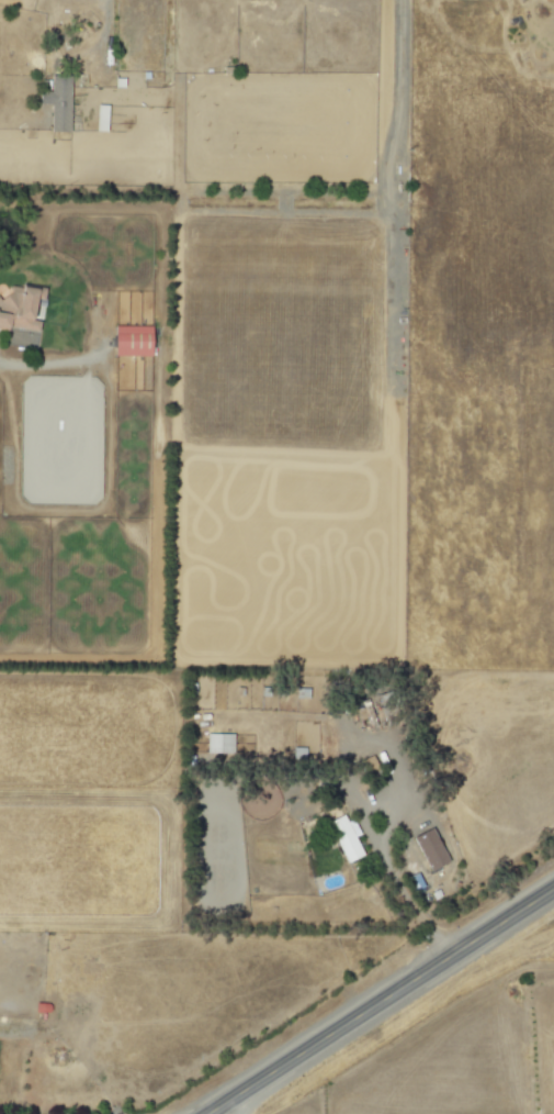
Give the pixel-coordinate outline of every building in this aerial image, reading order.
[(48,132),(67,132),(68,78),(48,77),(48,92),(37,92),(37,104),(49,104),(48,132)] [(5,285),(4,299),(0,298),(0,331),(5,331),(5,327),(37,331),(38,321),(29,320),(33,288),(5,285)] [(149,356),(150,327),(112,326),(112,356),(149,356)] [(231,735),(205,735),(205,755),(231,754),(231,735)] [(354,837),(358,835),(347,813),(325,824),(345,864),(362,855),(354,837)] [(410,838),(427,872),(447,862),(429,828),(410,838)]
